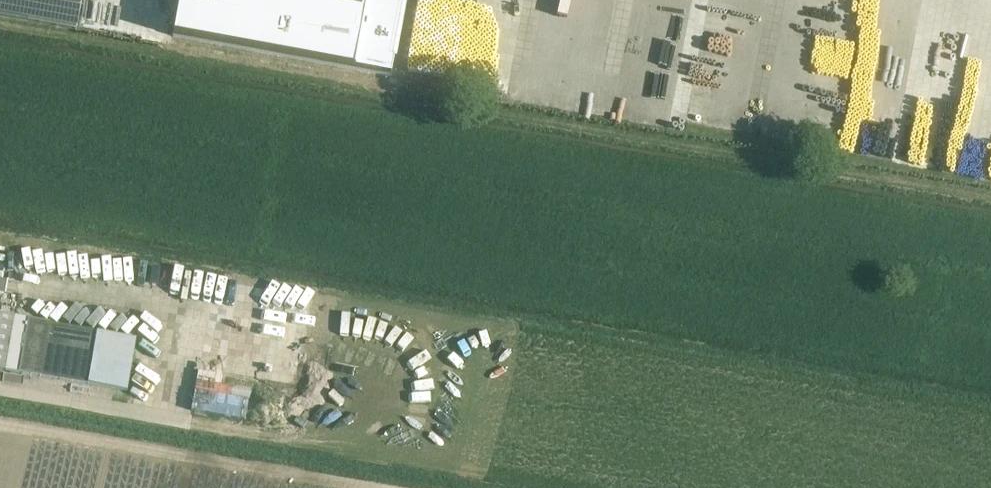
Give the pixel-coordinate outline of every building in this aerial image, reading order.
[(174,38),(386,77),(398,5),(369,0),(181,0),(174,38)] [(6,293),(8,280),(0,279),(0,292),(6,293)] [(51,324),(51,323),(0,314),(0,370),(5,371),(5,370),(42,376),(42,375),(64,379),(88,383),(87,385),(127,392),(136,340),(97,333),(97,331),(73,327),(73,328),(51,324)]
